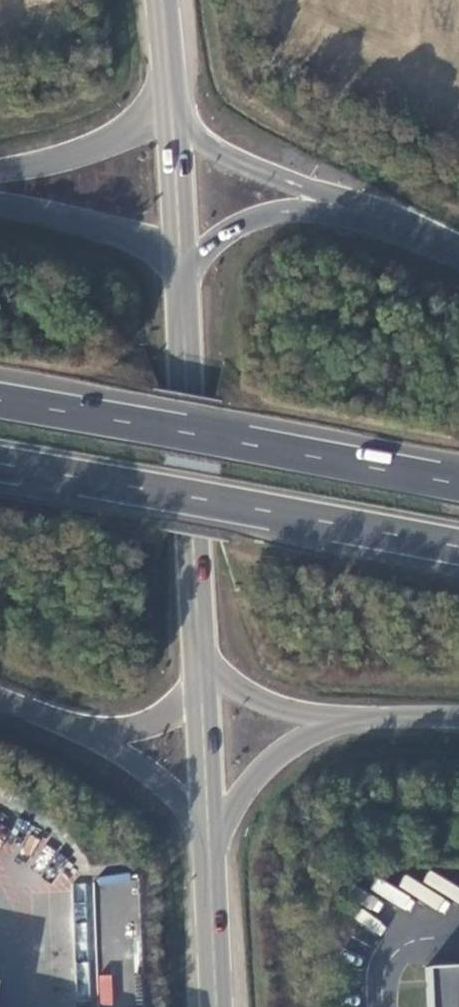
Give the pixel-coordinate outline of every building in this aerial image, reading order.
[(427,1006),(458,1006),(458,968),(425,969),(427,1006)]
